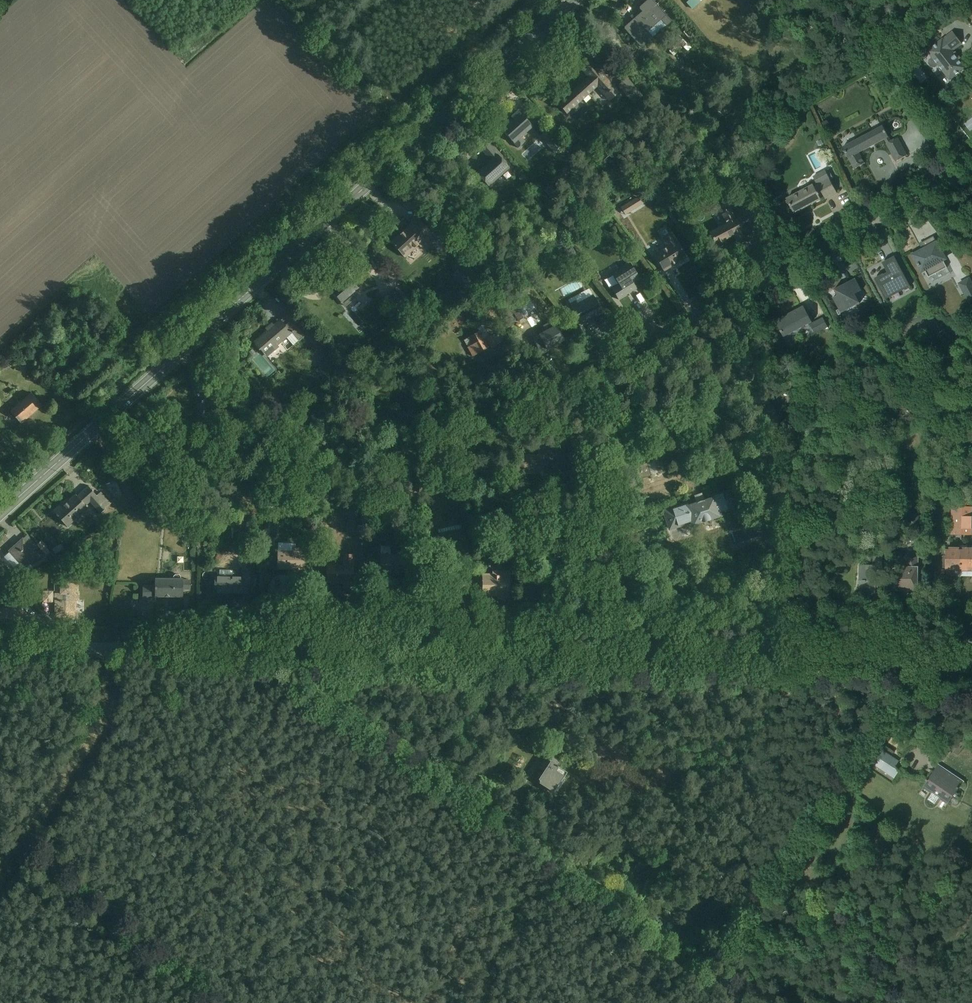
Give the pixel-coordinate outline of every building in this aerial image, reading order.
[(645,50),(674,23),(653,0),(624,28),(645,50)] [(927,49),(951,80),(966,68),(952,50),(962,42),(952,30),(927,49)] [(602,96),(613,87),(588,60),(573,73),(580,81),(556,103),(567,114),(595,88),(602,96)] [(528,140),(541,126),(520,106),(507,120),(528,140)] [(895,161),(907,155),(896,134),(890,137),(883,124),(842,146),(854,168),(864,162),(859,152),(883,139),(895,161)] [(487,186),(514,164),(496,142),(469,164),(487,186)] [(794,213),(835,191),(825,171),(784,193),(794,213)] [(622,208),(641,201),(638,193),(619,201),(622,208)] [(716,245),(748,229),(741,214),(735,217),(730,207),(719,213),(724,224),(709,231),(716,245)] [(409,261),(434,238),(417,219),(391,242),(409,261)] [(663,272),(686,259),(670,233),(661,238),(666,246),(653,255),(663,272)] [(922,272),(947,259),(937,240),(912,253),(922,272)] [(885,299),(910,286),(894,256),(882,263),(887,272),(874,279),(885,299)] [(638,288),(631,278),(637,274),(628,260),(611,272),(619,284),(610,289),(618,302),(638,288)] [(345,307),(362,293),(347,276),(331,290),(345,307)] [(854,294),(861,290),(855,278),(833,290),(836,296),(831,298),(840,313),(859,303),(854,294)] [(568,300),(581,324),(603,311),(590,288),(568,300)] [(531,329),(542,323),(532,303),(520,309),(531,329)] [(786,337),(812,323),(803,305),(777,319),(786,337)] [(542,349),(565,336),(556,320),(533,333),(542,349)] [(270,362),(298,341),(284,322),(256,343),(270,362)] [(472,357),(493,345),(484,329),(463,340),(472,357)] [(206,420),(231,399),(220,385),(194,407),(206,420)] [(20,423),(41,406),(30,393),(9,410),(20,423)] [(525,474),(542,474),(542,455),(525,454),(525,474)] [(105,507),(84,484),(52,511),(65,527),(89,506),(97,515),(105,507)] [(671,540),(741,518),(731,488),(661,509),(671,540)] [(949,499),(948,530),(971,530),(971,508),(964,508),(964,499),(949,499)] [(440,552),(468,549),(465,525),(437,528),(440,552)] [(26,569),(40,556),(22,536),(8,549),(26,569)] [(275,571),(307,572),(308,548),(292,547),(292,551),(276,551),(275,571)] [(962,572),(963,547),(947,547),(946,571),(962,572)] [(971,572),(971,547),(963,547),(962,572),(971,572)] [(405,577),(412,577),(412,553),(380,553),(380,573),(405,573),(405,577)] [(342,587),(354,588),(354,555),(343,555),(343,566),(326,566),(326,583),(342,583),(342,587)] [(894,590),(921,589),(920,555),(904,555),(904,565),(894,565),(894,590)] [(858,582),(874,583),(875,564),(858,564),(858,582)] [(213,595),(249,595),(249,571),(213,570),(213,595)] [(482,596),(509,597),(510,572),(482,572),(482,596)] [(145,599),(183,600),(184,578),(146,578),(145,599)] [(53,612),(78,612),(78,579),(61,579),(61,583),(53,583),(53,590),(42,590),(43,603),(53,603),(53,612)] [(522,600),(544,601),(544,582),(522,582),(522,600)] [(8,607),(8,622),(28,622),(28,607),(8,607)] [(553,797),(571,772),(552,757),(533,783),(553,797)] [(948,804),(964,781),(939,763),(923,786),(948,804)]
